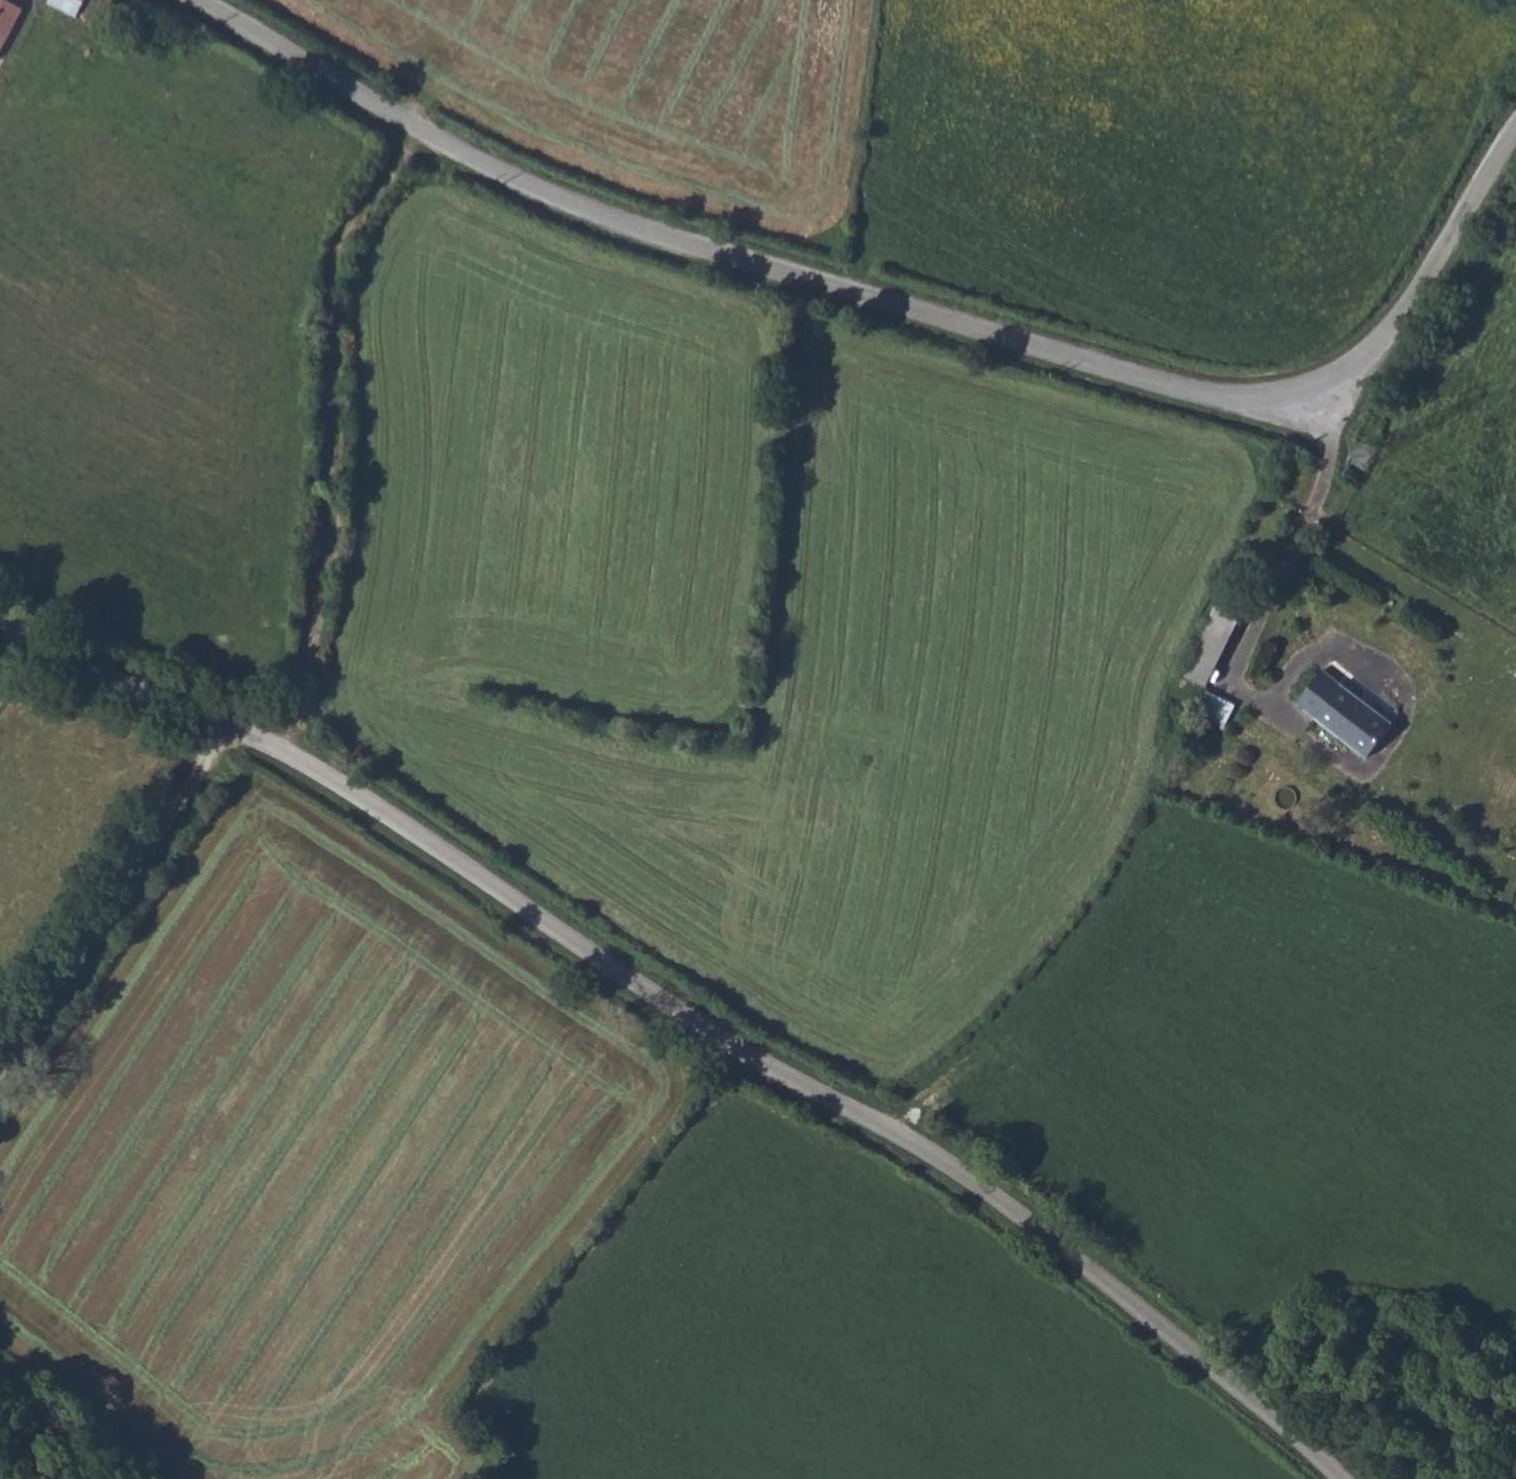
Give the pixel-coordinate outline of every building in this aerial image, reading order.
[(8,0),(0,0),(0,50),(23,8),(8,0)] [(1215,610),(1182,678),(1209,691),(1241,620),(1215,610)] [(1323,671),(1299,706),(1367,761),(1395,726),(1323,671)]
